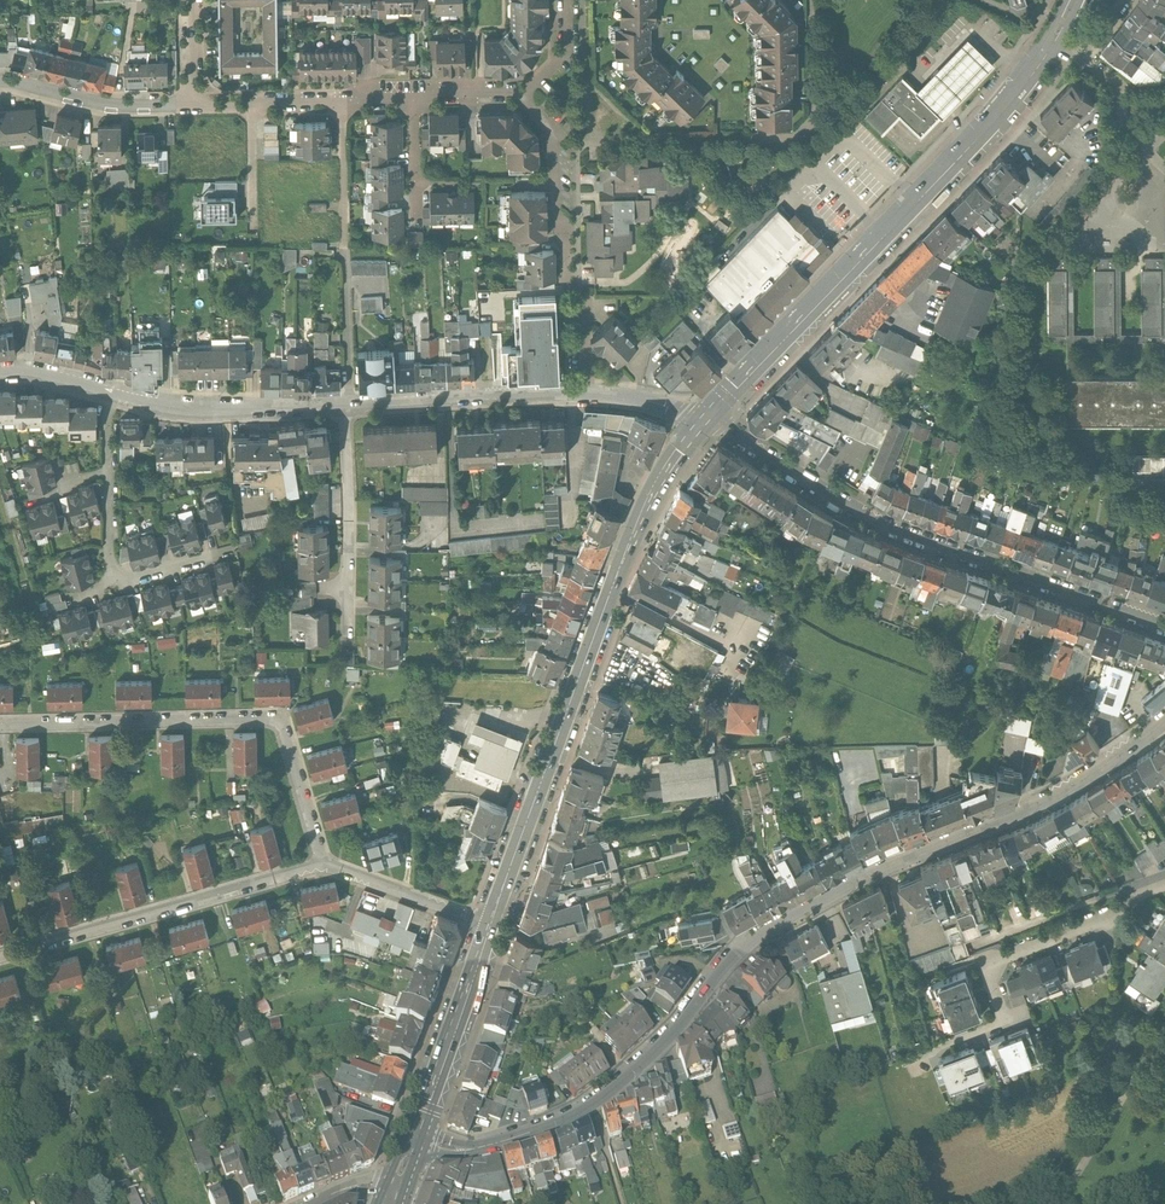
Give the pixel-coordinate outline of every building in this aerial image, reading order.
[(219,24),(233,24),(233,4),(262,4),(263,53),(233,54),(233,33),(219,33),(219,73),(221,73),(221,71),(276,70),(276,72),(277,72),(276,0),(218,0),(219,24)] [(313,0),(298,0),(298,1),(300,1),(300,11),(313,11),(313,0)] [(313,11),(327,11),(327,1),(330,0),(313,0),(313,11)] [(356,0),(340,0),(342,0),(342,11),(356,11),(356,0)] [(356,11),(370,11),(370,0),(356,0),(356,11)] [(385,10),(399,10),(399,0),(384,0),(385,10)] [(399,10),(413,10),(412,0),(399,0),(399,10)] [(435,12),(449,11),(449,0),(435,0),(435,12)] [(449,11),(462,11),(462,0),(449,0),(449,11)] [(479,30),(486,36),(485,39),(500,39),(503,36),(502,35),(507,30),(508,31),(511,28),(511,1),(509,1),(509,0),(479,0),(479,30)] [(509,1),(511,1),(511,28),(508,31),(507,30),(502,35),(503,36),(500,39),(485,39),(485,71),(521,70),(541,50),(540,17),(547,17),(547,0),(509,0),(509,1)] [(654,0),(637,0),(621,0),(621,5),(620,5),(620,15),(622,15),(622,27),(614,28),(615,38),(616,38),(616,41),(650,41),(650,25),(654,25),(654,16),(655,16),(655,7),(654,7),(654,0)] [(733,2),(737,5),(736,6),(743,14),(744,13),(749,18),(748,19),(756,26),(757,25),(761,29),(774,24),(789,9),(779,0),(735,0),(733,2)] [(1010,4),(1010,5),(1017,8),(1027,5),(1025,0),(1009,0),(1010,4)] [(1139,2),(1152,12),(1157,5),(1162,9),(1164,6),(1164,0),(1141,0),(1139,2)] [(1152,12),(1139,2),(1132,12),(1160,34),(1164,29),(1155,22),(1158,17),(1152,12)] [(796,17),(789,9),(774,24),(761,29),(760,33),(780,33),(780,40),(795,40),(796,17)] [(1160,34),(1132,12),(1124,21),(1144,36),(1147,32),(1156,39),(1160,34)] [(104,17),(94,13),(91,22),(101,26),(104,17)] [(1144,36),(1124,21),(1114,34),(1133,49),(1144,36)] [(233,24),(219,24),(219,33),(233,33),(233,24)] [(710,29),(694,30),(694,38),(710,38),(710,29)] [(405,46),(405,32),(395,33),(395,30),(389,30),(388,33),(377,33),(377,47),(405,46)] [(780,40),(780,33),(760,33),(760,43),(761,43),(761,50),(760,50),(760,60),(761,60),(762,62),(783,62),(783,64),(795,64),(795,48),(794,48),(794,41),(795,41),(795,40),(780,40)] [(1114,34),(1103,48),(1130,69),(1133,71),(1139,64),(1128,56),(1133,49),(1114,34)] [(72,41),(62,38),(59,50),(69,52),(72,41)] [(463,38),(449,38),(449,41),(437,42),(436,42),(437,58),(437,71),(438,71),(438,70),(447,70),(454,70),(454,66),(464,65),(464,53),(463,38)] [(967,38),(915,92),(940,116),(939,117),(941,119),(948,112),(994,64),(979,50),(967,38)] [(437,39),(429,39),(430,58),(437,58),(436,42),(437,42),(437,39)] [(82,44),(72,41),(69,52),(79,55),(82,44)] [(650,41),(616,41),(616,46),(615,46),(615,56),(620,56),(627,73),(624,77),(631,84),(632,83),(635,87),(659,62),(653,56),(650,49),(650,41)] [(1150,41),(1140,54),(1147,59),(1156,67),(1160,63),(1157,61),(1163,52),(1150,41)] [(406,60),(405,46),(377,47),(378,61),(389,61),(389,63),(395,63),(395,60),(406,60)] [(49,52),(31,47),(29,54),(25,69),(44,74),(49,52)] [(1099,54),(1125,75),(1130,69),(1103,48),(1099,54)] [(314,49),(300,50),(300,60),(297,60),(297,65),(298,67),(300,67),(300,77),(314,77),(314,49)] [(328,78),(328,49),(314,49),(314,77),(321,77),(321,78),(328,78)] [(342,77),(342,49),(328,49),(328,78),(335,78),(335,77),(342,77)] [(357,60),(357,49),(342,49),(342,77),(357,77),(357,66),(359,66),(358,60),(357,60)] [(1140,54),(1133,49),(1128,56),(1139,64),(1142,60),(1145,62),(1147,59),(1140,54)] [(29,54),(16,51),(12,66),(25,69),(29,54)] [(148,51),(129,51),(129,63),(127,63),(127,73),(124,73),(124,84),(147,84),(147,61),(148,51)] [(68,57),(49,52),(44,74),(63,79),(68,57)] [(87,62),(68,57),(63,79),(82,84),(87,62)] [(729,65),(721,57),(714,64),(721,72),(729,65)] [(1130,69),(1125,75),(1137,84),(1164,82),(1164,74),(1156,67),(1147,59),(1145,62),(1142,60),(1139,64),(1133,71),(1130,69)] [(166,61),(148,61),(148,84),(166,84),(166,61)] [(87,62),(82,84),(100,89),(104,74),(106,67),(87,62)] [(659,62),(635,87),(639,90),(638,91),(645,98),(646,97),(650,100),(654,96),(666,107),(666,108),(689,85),(682,78),(683,77),(677,71),(673,76),(659,62)] [(783,64),(783,62),(762,62),(762,64),(760,64),(761,75),(762,75),(762,81),(756,81),(756,89),(755,89),(755,99),(756,99),(756,101),(789,100),(788,97),(790,97),(789,74),(795,74),(795,64),(783,64)] [(116,77),(104,74),(100,89),(113,92),(116,77)] [(915,92),(900,78),(864,116),(882,133),(899,116),(920,137),(939,117),(940,116),(915,92)] [(1095,99),(1075,79),(1040,115),(1060,134),(1095,99)] [(689,85),(666,108),(666,107),(665,108),(672,116),(673,115),(680,121),(687,114),(688,115),(697,106),(696,105),(703,97),(692,86),(691,87),(689,85)] [(789,100),(756,101),(756,103),(755,103),(755,113),(756,113),(756,121),(767,121),(767,122),(780,122),(780,121),(790,121),(790,104),(789,103),(789,100)] [(0,112),(0,139),(25,136),(26,142),(37,141),(36,123),(35,123),(33,109),(0,112)] [(538,136),(514,113),(478,114),(478,115),(480,115),(480,144),(480,145),(481,145),(481,148),(482,148),(492,148),(492,146),(507,145),(507,164),(522,164),(538,164),(538,136)] [(444,143),(443,114),(429,114),(429,129),(429,143),(430,143),(444,143)] [(458,114),(443,114),(444,143),(458,142),(458,129),(458,114)] [(81,122),(57,115),(53,129),(51,136),(52,137),(75,143),(81,122)] [(385,115),(370,115),(370,123),(372,123),(372,122),(386,122),(385,115)] [(386,122),(372,122),(372,123),(372,137),(401,136),(400,122),(386,122)] [(326,123),(293,123),(294,139),(330,138),(329,128),(326,128),(326,123)] [(113,125),(113,127),(98,127),(98,132),(98,147),(98,158),(121,158),(120,124),(113,125)] [(277,139),(277,125),(264,125),(264,139),(277,139)] [(53,129),(43,126),(44,140),(51,142),(52,137),(51,136),(53,129)] [(151,131),(137,132),(138,158),(158,157),(158,150),(158,131),(151,131)] [(401,136),(372,137),(372,151),(373,151),(386,151),(401,151),(401,136)] [(330,138),(294,139),(294,153),(330,153),(330,138)] [(279,161),(278,139),(277,139),(264,139),(264,161),(279,161)] [(91,147),(91,144),(82,144),(82,159),(91,158),(91,147)] [(507,145),(492,146),(492,148),(482,148),(482,160),(467,160),(467,174),(482,174),(482,175),(523,174),(522,164),(507,164),(507,145)] [(167,150),(158,150),(158,157),(159,172),(168,171),(167,150)] [(1018,173),(1000,156),(981,176),(1005,198),(1014,188),(1021,195),(1028,202),(1052,177),(1046,171),(1041,176),(1028,163),(1018,173)] [(633,161),(624,161),(624,159),(611,159),(601,169),(601,180),(596,180),(596,192),(605,191),(605,192),(602,197),(605,202),(605,208),(601,208),(601,220),(588,220),(588,249),(589,249),(590,261),(594,261),(594,274),(613,274),(613,269),(621,268),(621,249),(630,249),(630,229),(628,229),(628,219),(649,219),(649,206),(656,206),(656,203),(675,203),(675,198),(686,198),(686,179),(678,179),(678,171),(658,172),(657,166),(647,166),(647,159),(633,159),(633,161)] [(401,180),(401,165),(386,165),(373,166),(373,180),(401,180)] [(1089,166),(1038,226),(1049,236),(1100,175),(1089,166)] [(129,170),(107,171),(108,189),(129,188),(129,170)] [(401,194),(401,180),(373,180),(373,194),(373,195),(387,195),(401,194)] [(991,198),(975,182),(964,194),(980,209),(985,204),(991,198)] [(473,192),(459,193),(459,221),(474,221),(473,192)] [(546,192),(510,193),(510,226),(510,236),(513,236),(523,236),(528,236),(546,236),(546,192)] [(445,221),(444,193),(430,193),(430,208),(430,221),(431,221),(445,221)] [(459,193),(444,193),(445,221),(459,221),(459,193)] [(510,226),(510,193),(498,193),(498,226),(510,226)] [(980,209),(964,194),(951,207),(967,222),(975,215),(977,219),(982,225),(978,229),(987,238),(989,236),(985,232),(994,223),(980,209)] [(235,209),(235,197),(204,197),(204,221),(236,220),(236,209),(235,209)] [(1000,218),(988,205),(985,204),(980,209),(994,223),(1000,218)] [(777,208),(703,283),(731,312),(754,336),(755,337),(773,317),(771,316),(809,277),(807,274),(832,248),(794,212),(788,219),(777,208)] [(387,209),(373,209),(373,210),(373,224),(402,223),(402,209),(387,209)] [(948,210),(930,228),(935,232),(927,240),(923,236),(922,236),(940,255),(938,257),(941,260),(957,243),(956,241),(965,232),(954,221),(957,218),(948,210)] [(402,223),(373,224),(374,238),(402,238),(402,223)] [(922,236),(884,274),(908,287),(923,272),(932,263),(938,257),(940,255),(922,236)] [(296,250),(283,249),(282,272),(285,271),(296,267),(296,259),(296,250)] [(554,265),(554,250),(539,250),(526,251),(525,251),(526,265),(554,265)] [(1048,258),(1050,265),(1060,263),(1058,256),(1048,258)] [(1138,331),(1119,331),(1119,256),(1095,256),(1095,267),(1090,267),(1090,337),(1159,336),(1159,303),(1137,304),(1138,331)] [(364,260),(357,261),(358,275),(365,275),(364,261),(364,260)] [(379,260),(371,261),(372,275),(372,276),(380,275),(379,261),(379,260)] [(386,260),(379,261),(380,275),(387,275),(386,260)] [(949,270),(932,263),(923,272),(932,276),(933,278),(935,276),(945,280),(949,270)] [(554,265),(526,265),(526,279),(526,280),(539,280),(554,279),(554,265)] [(1068,267),(1042,268),(1043,332),(1070,331),(1068,267)] [(957,273),(934,328),(970,343),(977,326),(978,326),(994,289),(957,273)] [(56,274),(48,276),(49,280),(29,284),(33,302),(43,300),(46,311),(48,311),(60,308),(58,297),(58,292),(56,274)] [(908,287),(884,274),(876,282),(900,295),(908,287)] [(539,288),(539,280),(526,280),(526,279),(524,279),(524,288),(539,288)] [(876,282),(851,308),(863,318),(867,314),(874,322),(900,295),(876,282)] [(66,316),(61,292),(58,292),(60,308),(61,316),(66,316)] [(526,346),(501,347),(502,371),(507,371),(507,381),(523,380),(523,377),(538,376),(538,379),(555,378),(554,368),(558,368),(557,335),(553,335),(551,310),(556,310),(555,296),(521,298),(522,310),(519,310),(520,338),(526,338),(526,346)] [(20,297),(6,299),(9,315),(21,313),(20,297)] [(382,297),(360,299),(361,313),(383,311),(382,297)] [(60,308),(48,311),(50,318),(61,316),(60,308)] [(863,318),(851,308),(837,323),(844,325),(863,333),(871,325),(874,322),(867,314),(863,318)] [(754,336),(731,312),(710,332),(734,356),(754,336)] [(613,315),(592,336),(592,341),(601,349),(604,349),(617,362),(637,341),(625,329),(626,328),(613,315)] [(49,333),(40,331),(37,333),(33,356),(53,360),(58,330),(61,316),(50,318),(50,328),(49,333)] [(102,320),(91,320),(91,330),(99,330),(99,333),(102,333),(102,330),(102,320)] [(683,320),(659,343),(671,356),(690,338),(695,333),(683,320)] [(474,359),(466,360),(468,356),(467,336),(467,328),(465,328),(465,323),(459,324),(459,336),(459,339),(459,350),(461,384),(475,383),(474,359)] [(478,323),(465,323),(465,328),(467,328),(467,336),(480,336),(478,323)] [(837,323),(808,352),(831,373),(859,345),(855,341),(863,333),(844,325),(837,323)] [(871,325),(863,333),(871,337),(875,329),(871,325)] [(888,330),(885,332),(875,328),(875,329),(871,337),(877,339),(895,348),(902,351),(904,353),(905,353),(910,355),(916,343),(888,330)] [(115,329),(102,330),(102,333),(102,336),(102,350),(102,372),(117,373),(117,351),(116,333),(115,329)] [(140,330),(141,351),(131,352),(132,382),(159,382),(159,376),(171,376),(171,347),(161,347),(160,329),(140,330)] [(77,333),(58,330),(53,360),(73,364),(76,350),(77,346),(77,333)] [(0,334),(0,357),(18,355),(14,332),(0,334)] [(328,346),(328,332),(315,332),(315,346),(328,346)] [(423,362),(415,362),(415,364),(416,386),(431,385),(430,351),(429,339),(429,333),(422,333),(422,357),(423,362)] [(102,336),(92,336),(92,350),(102,350),(102,336)] [(434,338),(429,339),(430,351),(438,351),(437,336),(434,336),(434,338)] [(671,356),(653,374),(668,389),(685,372),(701,388),(720,369),(690,338),(671,356)] [(295,351),(295,339),(286,339),(286,352),(287,352),(287,359),(282,359),(282,369),(282,392),(295,392),(295,351)] [(401,339),(392,340),(393,350),(396,383),(396,387),(416,386),(415,364),(401,365),(400,356),(402,355),(401,339)] [(262,340),(253,340),(253,361),(253,368),(260,368),(262,368),(262,340)] [(245,342),(228,342),(229,349),(228,350),(229,373),(245,373),(246,373),(245,361),(245,342)] [(902,351),(895,348),(888,362),(915,374),(922,360),(905,353),(904,353),(902,351)] [(90,350),(87,349),(87,350),(82,351),(76,350),(73,364),(83,366),(102,372),(102,350),(92,350),(90,350)] [(331,356),(331,349),(315,350),(315,362),(326,362),(326,360),(323,359),(322,355),(325,355),(326,356),(331,356)] [(196,350),(178,350),(179,355),(179,374),(196,374),(196,350)] [(212,374),(212,350),(196,350),(196,374),(212,374)] [(229,373),(228,350),(212,350),(212,374),(229,373)] [(393,350),(358,353),(358,364),(361,363),(363,366),(364,376),(362,379),(359,379),(360,389),(392,387),(392,383),(396,383),(393,350)] [(454,360),(446,361),(447,384),(461,384),(459,350),(453,350),(452,350),(452,358),(454,360)] [(131,352),(117,351),(117,373),(125,374),(125,378),(128,381),(132,382),(131,352)] [(311,392),(311,372),(304,372),(304,367),(306,364),(306,351),(295,351),(295,392),(311,392)] [(438,351),(430,351),(431,385),(447,384),(446,361),(437,361),(438,358),(438,351)] [(253,361),(245,361),(246,373),(245,373),(245,376),(253,376),(253,368),(253,361)] [(336,372),(329,373),(326,374),(326,362),(315,362),(315,372),(315,392),(341,390),(340,378),(337,378),(336,372)] [(811,380),(796,364),(784,376),(801,391),(813,398),(822,389),(811,380)] [(262,368),(260,368),(261,392),(282,392),(282,369),(262,368)] [(1057,422),(1164,422),(1164,375),(1057,375),(1057,422)] [(801,391),(784,376),(772,389),(788,404),(794,398),(806,405),(813,398),(801,391)] [(772,389),(748,413),(747,413),(748,420),(764,431),(776,418),(775,417),(788,404),(772,389)] [(16,394),(10,394),(10,393),(2,393),(2,419),(15,419),(16,419),(15,397),(16,397),(16,394)] [(29,396),(21,396),(21,397),(16,397),(15,397),(16,419),(15,419),(15,422),(29,422),(29,396)] [(37,397),(36,396),(29,396),(29,422),(42,422),(42,402),(42,401),(42,397),(37,397)] [(55,400),(47,401),(42,401),(42,402),(42,422),(42,427),(56,426),(55,400)] [(63,400),(55,400),(56,426),(69,426),(69,409),(69,401),(63,401),(63,400)] [(870,400),(861,421),(874,427),(883,407),(883,406),(870,400)] [(823,421),(788,404),(775,417),(776,418),(797,428),(797,427),(831,444),(839,429),(823,421)] [(873,428),(868,441),(880,446),(894,412),(883,407),(874,427),(873,428)] [(82,435),(82,410),(77,410),(77,409),(69,409),(69,426),(69,435),(82,435)] [(97,409),(87,409),(87,410),(82,410),(82,435),(96,435),(96,418),(97,418),(97,409)] [(635,414),(584,409),(582,426),(604,427),(621,431),(627,434),(635,414)] [(855,421),(829,409),(823,421),(839,429),(848,433),(855,421)] [(880,446),(870,469),(869,471),(885,479),(888,472),(887,472),(892,461),(911,418),(894,411),(880,446)] [(665,425),(635,414),(627,434),(638,438),(657,445),(665,425)] [(539,420),(516,421),(518,455),(532,454),(532,453),(533,453),(533,452),(541,451),(540,423),(539,420)] [(873,428),(855,420),(855,421),(848,433),(867,443),(868,441),(873,428)] [(139,421),(120,422),(120,444),(139,443),(139,438),(139,421)] [(516,421),(494,422),(494,426),(495,454),(504,453),(504,454),(506,454),(506,455),(518,455),(516,421)] [(932,428),(916,421),(912,435),(927,441),(932,428)] [(564,422),(540,423),(541,451),(542,456),(566,454),(564,422)] [(436,424),(399,426),(401,457),(438,455),(436,424)] [(298,425),(277,427),(278,433),(280,449),(301,447),(300,440),(298,425)] [(331,463),(326,426),(304,429),(309,466),(331,463)] [(399,426),(362,428),(364,459),(401,457),(399,426)] [(494,426),(457,428),(459,462),(469,461),(469,460),(486,459),(487,460),(496,460),(495,454),(494,426)] [(278,433),(269,433),(269,437),(260,437),(260,434),(250,434),(250,439),(231,439),(232,468),(234,468),(234,482),(250,481),(250,486),(265,485),(266,489),(273,489),(273,490),(271,491),(271,497),(273,497),(273,498),(288,498),(282,459),(280,449),(278,433)] [(213,439),(198,439),(198,436),(191,437),(191,439),(182,439),(182,440),(183,464),(184,468),(214,468),(213,439)] [(595,480),(592,492),(611,491),(613,481),(620,440),(603,436),(601,444),(595,480)] [(657,445),(638,438),(631,457),(649,464),(657,445)] [(174,440),(174,441),(169,441),(170,466),(183,466),(183,468),(184,468),(183,464),(182,440),(174,440)] [(169,441),(164,442),(164,441),(156,441),(157,467),(170,466),(169,441)] [(601,444),(588,442),(581,477),(595,480),(601,444)] [(739,458),(717,444),(697,473),(703,478),(720,489),(725,482),(724,481),(739,458)] [(827,451),(818,464),(828,470),(835,456),(827,451)] [(1128,455),(1128,478),(1164,478),(1164,455),(1128,455)] [(49,457),(23,464),(26,478),(53,471),(49,457)] [(294,457),(282,459),(288,498),(300,496),(294,457)] [(756,469),(739,458),(724,481),(725,482),(741,492),(756,469)] [(1010,467),(1008,475),(1019,477),(1020,469),(1010,467)] [(741,492),(740,493),(780,518),(796,495),(756,469),(741,492)] [(903,490),(894,487),(886,506),(891,509),(902,513),(913,481),(916,472),(908,469),(903,485),(903,490)] [(53,471),(26,478),(30,491),(41,488),(56,484),(53,471)] [(885,479),(869,471),(858,489),(886,506),(894,487),(895,483),(890,478),(889,481),(885,479)] [(925,475),(916,472),(913,481),(920,484),(925,475)] [(703,478),(697,473),(688,487),(704,497),(708,492),(711,488),(701,481),(703,478)] [(1107,474),(1094,473),(1093,480),(1106,482),(1107,474)] [(643,477),(613,481),(611,491),(637,488),(643,477)] [(1080,483),(1072,480),(1069,490),(1077,493),(1080,483)] [(922,496),(915,494),(917,492),(920,484),(913,481),(902,513),(917,518),(925,497),(922,496)] [(100,482),(93,484),(96,497),(101,496),(100,482)] [(329,483),(311,484),(313,505),(315,505),(315,519),(329,519),(329,483)] [(93,484),(79,488),(80,493),(86,514),(87,514),(100,511),(96,497),(93,484)] [(421,512),(451,513),(451,486),(405,485),(405,500),(421,500),(421,512)] [(41,488),(30,491),(27,491),(29,499),(43,495),(41,488)] [(956,508),(948,529),(964,535),(972,513),(963,510),(967,506),(972,492),(963,488),(956,508)] [(928,498),(925,497),(917,518),(933,524),(940,502),(941,500),(944,492),(936,489),(934,495),(934,500),(928,498)] [(698,501),(680,490),(672,504),(702,520),(706,512),(699,509),(694,509),(698,501)] [(716,496),(708,492),(704,497),(703,498),(711,502),(724,510),(725,511),(728,507),(714,499),(716,496)] [(80,493),(67,496),(74,523),(88,519),(87,514),(86,514),(80,493)] [(218,499),(217,495),(216,496),(216,495),(205,498),(205,499),(204,499),(205,503),(206,507),(209,521),(212,530),(214,529),(215,530),(224,528),(224,527),(226,526),(221,507),(222,505),(220,503),(219,499),(218,499)] [(994,498),(986,495),(982,505),(991,508),(994,498)] [(811,506),(796,496),(780,519),(799,532),(810,509),(811,506)] [(991,508),(990,511),(997,514),(1002,501),(994,498),(991,508)] [(558,501),(544,502),(546,532),(560,531),(558,501)] [(53,502),(40,506),(47,532),(60,529),(61,529),(58,517),(53,502)] [(724,510),(711,502),(706,512),(702,520),(715,527),(724,510)] [(943,503),(940,502),(933,524),(948,529),(956,508),(943,503)] [(622,515),(596,504),(586,525),(594,529),(592,535),(592,541),(609,540),(622,515)] [(702,520),(672,504),(665,518),(685,529),(688,522),(691,523),(713,536),(718,528),(715,527),(702,520)] [(1005,525),(997,546),(1011,551),(1019,530),(1026,510),(1012,505),(1005,525)] [(40,506),(26,510),(34,536),(47,532),(40,506)] [(206,507),(199,509),(203,522),(202,522),(203,523),(209,521),(206,507)] [(401,508),(370,508),(370,544),(400,545),(401,508)] [(828,516),(810,509),(799,532),(798,534),(817,542),(827,518),(828,516)] [(191,510),(178,513),(180,522),(188,548),(190,548),(190,549),(199,546),(199,545),(201,545),(199,538),(195,524),(194,518),(191,510)] [(987,518),(972,513),(964,535),(979,540),(987,518)] [(64,515),(58,517),(61,529),(60,529),(61,532),(69,530),(64,515)] [(265,527),(263,515),(242,520),(244,531),(265,527)] [(685,529),(665,518),(658,532),(662,533),(697,551),(700,546),(702,543),(696,540),(693,538),(691,540),(685,536),(682,536),(685,529)] [(838,551),(848,526),(827,518),(817,542),(838,551)] [(1005,525),(987,518),(979,540),(997,546),(1005,525)] [(1066,524),(1048,518),(1041,538),(1033,559),(1051,565),(1059,544),(1066,524)] [(180,522),(178,522),(169,524),(169,525),(167,525),(168,532),(172,546),(174,552),(176,551),(176,552),(186,550),(185,549),(188,548),(180,522)] [(202,522),(195,524),(199,538),(206,536),(203,523),(202,522)] [(307,526),(299,526),(299,548),(327,548),(326,526),(307,526)] [(854,529),(848,526),(838,551),(844,554),(844,553),(848,555),(853,557),(863,535),(853,531),(854,529)] [(154,533),(152,529),(139,533),(147,563),(150,562),(150,563),(159,561),(159,560),(161,559),(160,554),(156,539),(154,533)] [(1041,538),(1019,530),(1011,551),(1033,559),(1041,538)] [(168,532),(162,534),(162,537),(165,548),(172,546),(168,532)] [(546,532),(517,535),(519,548),(547,545),(546,532)] [(1103,539),(1080,532),(1077,544),(1093,549),(1100,551),(1103,543),(1103,539)] [(139,533),(126,536),(127,540),(128,545),(131,557),(130,557),(131,559),(133,567),(136,566),(136,567),(146,564),(145,564),(147,563),(139,533)] [(250,533),(236,537),(239,551),(253,547),(250,533)] [(697,551),(662,533),(652,552),(672,563),(678,553),(695,562),(700,553),(697,551)] [(517,535),(490,538),(492,551),(519,548),(517,535)] [(882,543),(863,535),(853,557),(874,565),(882,543)] [(706,540),(698,536),(696,540),(702,543),(700,546),(707,549),(711,542),(706,540)] [(162,537),(156,539),(160,554),(166,552),(165,548),(162,537)] [(490,538),(450,542),(451,555),(492,551),(490,538)] [(592,541),(584,541),(579,551),(601,559),(609,540),(592,541)] [(903,551),(882,543),(874,565),(880,568),(879,570),(894,577),(903,551)] [(1075,550),(1059,544),(1051,565),(1069,572),(1075,550)] [(128,545),(120,547),(120,562),(131,559),(130,557),(131,557),(128,545)] [(84,547),(71,550),(73,557),(86,554),(84,547)] [(561,547),(535,548),(535,554),(543,555),(542,561),(552,561),(553,557),(558,557),(560,557),(561,547)] [(327,548),(299,548),(300,561),(303,561),(303,574),(327,573),(327,548)] [(1091,555),(1075,550),(1069,572),(1089,579),(1099,552),(1100,551),(1093,549),(1091,555)] [(652,552),(648,550),(639,568),(659,578),(665,568),(671,571),(671,573),(689,582),(693,574),(672,563),(652,552)] [(1130,570),(1118,565),(1111,586),(1128,592),(1135,572),(1135,567),(1137,550),(1131,550),(1129,564),(1130,570)] [(601,559),(579,551),(577,556),(598,565),(601,559)] [(923,559),(903,551),(894,577),(902,580),(903,577),(915,582),(923,559)] [(1106,555),(1099,552),(1089,579),(1108,585),(1115,564),(1104,560),(1106,555)] [(73,557),(61,561),(64,574),(91,567),(87,553),(86,554),(73,557)] [(847,558),(844,559),(841,567),(849,569),(853,557),(848,555),(847,558)] [(577,556),(575,562),(573,566),(570,573),(592,581),(598,565),(577,556)] [(238,559),(228,562),(232,577),(240,574),(238,559)] [(400,559),(370,559),(369,580),(400,580),(400,559)] [(945,566),(923,559),(915,582),(932,588),(932,590),(927,592),(923,604),(931,606),(935,596),(945,566)] [(728,565),(716,560),(709,573),(721,578),(728,565)] [(228,561),(214,565),(217,577),(221,591),(235,587),(232,577),(228,562),(228,561)] [(552,561),(542,561),(542,572),(543,572),(552,572),(552,561)] [(573,566),(564,562),(563,566),(552,565),(552,571),(561,571),(561,569),(570,573),(573,566)] [(1115,564),(1108,585),(1111,586),(1118,565),(1115,564)] [(1156,578),(1160,580),(1163,577),(1164,570),(1164,565),(1163,565),(1162,567),(1160,566),(1156,578)] [(966,574),(945,566),(935,596),(945,599),(947,593),(959,597),(966,574)] [(91,567),(64,574),(68,588),(95,580),(91,567)] [(570,573),(561,569),(561,571),(558,577),(568,580),(570,573)] [(682,593),(637,571),(628,590),(636,594),(665,609),(671,613),(682,593)] [(552,572),(543,572),(542,590),(554,590),(554,579),(552,579),(552,572)] [(1141,573),(1135,572),(1128,592),(1148,599),(1156,578),(1141,573)] [(209,573),(195,576),(202,603),(216,599),(214,593),(211,579),(209,573)] [(592,581),(570,573),(568,580),(564,591),(586,598),(592,581)] [(693,574),(689,582),(700,588),(705,580),(693,574)] [(987,581),(966,574),(959,597),(958,598),(969,602),(970,599),(976,601),(974,606),(978,608),(987,581)] [(195,576),(182,580),(183,587),(187,601),(189,607),(202,603),(195,576)] [(217,577),(211,579),(214,593),(221,591),(217,577)] [(1156,578),(1148,599),(1164,605),(1164,582),(1160,580),(1156,578)] [(400,580),(369,580),(369,601),(399,601),(400,580)] [(987,581),(978,608),(986,611),(987,608),(992,610),(993,608),(999,610),(1006,588),(987,581)] [(170,591),(168,584),(154,587),(161,614),(175,610),(173,605),(170,591)] [(154,587),(141,591),(148,618),(161,614),(154,587)] [(183,587),(177,589),(180,603),(187,601),(183,587)] [(1014,591),(1006,588),(999,610),(1007,613),(1014,591)] [(177,589),(170,591),(173,605),(180,603),(177,589)] [(741,598),(722,590),(714,608),(714,609),(717,611),(732,618),(736,611),(741,598)] [(586,598),(564,591),(561,599),(559,605),(580,613),(586,598)] [(1037,599),(1014,591),(1007,613),(999,634),(1010,638),(1015,622),(1014,619),(1017,618),(1029,622),(1037,599)] [(60,593),(45,597),(47,604),(54,602),(61,600),(60,593)] [(714,608),(682,593),(671,613),(691,623),(694,618),(709,626),(717,611),(714,609),(714,608)] [(134,594),(127,596),(131,609),(137,607),(134,594)] [(665,609),(636,594),(632,603),(624,624),(626,625),(621,633),(633,640),(647,647),(652,638),(650,637),(658,621),(659,620),(665,609)] [(127,595),(113,599),(120,625),(134,621),(131,609),(127,596),(127,595)] [(313,596),(301,597),(291,597),(292,608),(297,608),(297,613),(308,612),(308,611),(311,611),(312,610),(313,610),(313,596)] [(561,599),(535,596),(534,604),(550,605),(559,605),(561,599)] [(945,599),(935,596),(933,601),(943,604),(945,599)] [(774,612),(741,598),(736,611),(769,625),(774,612)] [(113,599),(100,602),(101,609),(105,624),(107,629),(120,625),(113,599)] [(1060,607),(1037,599),(1029,622),(1033,624),(1031,630),(1043,634),(1045,628),(1052,630),(1052,629),(1060,607)] [(580,613),(559,605),(550,605),(549,614),(555,615),(553,622),(574,630),(580,613)] [(86,606),(72,610),(79,636),(93,633),(92,627),(88,613),(86,606)] [(1060,607),(1052,629),(1059,632),(1067,609),(1060,607)] [(101,609),(94,611),(98,625),(105,624),(101,609)] [(1084,615),(1067,609),(1059,632),(1058,636),(1064,638),(1065,634),(1076,637),(1084,615)] [(72,610),(59,613),(66,640),(79,636),(72,610)] [(316,610),(315,612),(313,610),(312,610),(311,611),(308,611),(308,612),(297,613),(293,613),(294,626),(303,626),(306,629),(307,639),(317,639),(319,642),(327,642),(326,610),(316,610)] [(94,611),(88,613),(92,627),(98,625),(94,611)] [(397,616),(369,615),(369,638),(397,638),(397,616)] [(1084,615),(1076,637),(1087,641),(1084,651),(1091,653),(1094,643),(1098,632),(1101,622),(1084,615)] [(717,651),(659,620),(658,621),(650,637),(652,638),(647,647),(661,657),(659,660),(678,674),(679,674),(704,677),(717,651)] [(546,639),(543,647),(565,655),(574,630),(553,622),(546,639)] [(1114,626),(1101,622),(1098,632),(1111,637),(1114,626)] [(1111,637),(1107,648),(1116,651),(1123,629),(1114,626),(1111,637)] [(1145,637),(1123,629),(1116,651),(1132,656),(1138,658),(1145,637)] [(1057,657),(1054,666),(1065,670),(1076,637),(1065,634),(1064,638),(1057,657)] [(537,635),(529,635),(529,641),(526,641),(526,646),(536,646),(537,636),(537,635)] [(546,639),(537,636),(536,646),(537,647),(543,647),(546,639)] [(1145,637),(1138,658),(1164,667),(1164,666),(1164,644),(1145,637)] [(397,638),(369,638),(368,659),(399,659),(399,638),(397,638)] [(44,643),(46,653),(63,650),(60,639),(44,643)] [(647,647),(633,640),(629,651),(651,664),(650,665),(676,680),(679,674),(678,674),(659,660),(661,657),(647,647)] [(543,647),(537,647),(528,670),(555,681),(565,655),(543,647)] [(1057,657),(1044,653),(1044,656),(1043,662),(1054,666),(1057,657)] [(1132,656),(1128,669),(1133,670),(1138,658),(1132,656)] [(993,663),(984,710),(993,712),(1001,665),(993,663)] [(1094,706),(1122,714),(1135,672),(1107,663),(1094,706)] [(1065,670),(1054,666),(1052,671),(1064,675),(1065,670)] [(349,678),(362,678),(362,667),(350,667),(349,678)] [(289,678),(255,679),(255,701),(290,700),(289,678)] [(219,679),(184,680),(185,702),(220,701),(219,679)] [(1014,684),(1005,680),(1001,702),(1010,703),(1014,684)] [(1164,698),(1164,680),(1144,697),(1153,708),(1164,698)] [(150,681),(115,682),(115,704),(150,703),(150,681)] [(81,683),(47,684),(47,706),(82,705),(81,683)] [(0,685),(0,707),(13,706),(12,685),(0,685)] [(619,700),(598,693),(590,715),(619,723),(624,723),(626,716),(613,713),(614,710),(616,711),(619,700)] [(327,699),(294,708),(300,729),(333,720),(327,699)] [(755,701),(736,699),(735,702),(727,701),(725,712),(730,713),(729,724),(745,725),(745,730),(759,731),(760,713),(754,713),(755,701)] [(1010,706),(1001,704),(999,713),(1008,715),(1010,706)] [(619,723),(590,715),(579,747),(608,757),(617,734),(619,735),(624,723),(619,723)] [(1031,720),(1008,715),(1004,731),(1028,736),(1031,720)] [(522,739),(474,721),(468,739),(481,744),(473,765),(507,778),(522,739)] [(949,728),(934,728),(935,744),(949,744),(949,728)] [(1099,749),(1086,731),(1073,740),(1077,746),(1086,759),(1099,749)] [(255,734),(233,734),(234,769),(256,768),(255,734)] [(182,735),(160,736),(161,770),(183,770),(182,735)] [(461,742),(444,736),(437,755),(442,756),(441,760),(452,765),(456,754),(461,742)] [(110,737),(89,738),(90,772),(111,772),(110,737)] [(1027,737),(1024,750),(1042,755),(1046,742),(1027,737)] [(1152,749),(1164,768),(1164,738),(1152,749)] [(38,739),(16,740),(17,774),(38,773),(38,739)] [(916,744),(905,745),(905,773),(914,773),(917,773),(916,744)] [(896,745),(874,745),(877,755),(884,755),(898,754),(896,745)] [(341,746),(307,756),(313,777),(347,767),(341,746)] [(1086,759),(1077,746),(1071,751),(1079,763),(1086,759)] [(1152,749),(1138,759),(1151,779),(1160,773),(1162,772),(1164,777),(1164,768),(1152,749)] [(504,773),(462,758),(463,756),(456,754),(452,765),(451,767),(457,770),(456,774),(498,789),(504,773)] [(711,754),(658,761),(662,796),(715,790),(711,754)] [(1151,779),(1138,759),(1121,770),(1134,788),(1144,782),(1147,786),(1153,781),(1151,779)] [(603,776),(573,766),(564,788),(593,798),(595,798),(603,776)] [(1004,768),(1003,774),(996,772),(995,777),(989,808),(1015,798),(1021,771),(1004,768)] [(1134,788),(1121,770),(1105,781),(1117,799),(1128,792),(1130,796),(1136,792),(1134,788)] [(960,793),(938,799),(918,807),(918,809),(927,833),(989,808),(995,777),(969,772),(965,792),(960,794),(960,793)] [(1151,779),(1153,781),(1157,788),(1164,782),(1164,781),(1160,773),(1151,779)] [(369,785),(383,781),(382,775),(367,779),(369,785)] [(891,777),(882,778),(885,792),(895,792),(891,777)] [(914,777),(906,777),(907,791),(907,809),(891,814),(902,841),(927,833),(918,809),(918,807),(917,777),(914,777)] [(906,777),(899,777),(898,791),(907,791),(906,777)] [(1117,799),(1105,781),(1088,791),(1099,809),(1100,810),(1110,803),(1117,814),(1124,810),(1117,799)] [(564,788),(558,807),(581,815),(584,807),(581,806),(582,803),(590,805),(593,798),(564,788)] [(1099,809),(1088,791),(1072,802),(1082,820),(1099,809)] [(354,793),(321,803),(327,825),(361,815),(354,793)] [(891,814),(890,813),(887,797),(865,803),(870,822),(870,823),(883,850),(902,841),(891,814)] [(506,808),(479,798),(475,809),(469,823),(475,826),(497,834),(506,808)] [(1072,802),(1055,811),(1065,830),(1068,836),(1071,834),(1069,832),(1071,830),(1070,827),(1082,820),(1072,802)] [(475,809),(461,804),(459,808),(455,820),(460,820),(469,823),(475,809)] [(453,807),(446,805),(441,819),(455,820),(459,808),(453,806),(453,807)] [(581,815),(558,807),(551,829),(574,837),(580,818),(584,819),(585,816),(581,815)] [(1055,811),(1035,822),(1045,841),(1065,830),(1055,811)] [(599,824),(591,822),(587,836),(596,834),(599,824)] [(1035,822),(1014,831),(1022,853),(1030,850),(1029,847),(1045,841),(1035,822)] [(883,850),(870,823),(850,832),(853,838),(863,858),(883,850)] [(272,824),(250,830),(260,862),(281,856),(272,824)] [(497,834),(475,826),(475,827),(464,827),(465,835),(472,835),(465,853),(486,851),(491,848),(497,834)] [(464,827),(453,828),(453,833),(454,836),(465,835),(464,827)] [(1014,831),(998,837),(1006,857),(1011,856),(1012,859),(1023,855),(1022,853),(1014,831)] [(396,833),(363,843),(369,865),(402,855),(396,833)] [(998,837),(982,843),(996,880),(1004,877),(999,864),(996,861),(1006,857),(998,837)] [(572,845),(548,838),(542,859),(560,864),(563,852),(569,854),(572,845)] [(850,840),(841,844),(840,841),(832,846),(845,868),(863,858),(853,838),(850,840)] [(591,845),(573,850),(572,855),(569,854),(563,852),(560,864),(564,865),(581,860),(603,854),(601,850),(598,840),(590,842),(591,845)] [(1158,844),(1155,840),(1147,845),(1150,849),(1157,860),(1158,861),(1164,856),(1164,842),(1164,840),(1158,844)] [(204,843),(182,849),(192,882),(213,876),(204,843)] [(982,843),(966,849),(975,872),(977,872),(976,869),(983,866),(982,869),(988,883),(996,880),(982,843)] [(832,846),(832,845),(823,849),(825,852),(814,858),(815,859),(826,879),(845,868),(832,846)] [(603,854),(581,860),(584,870),(590,868),(591,872),(606,869),(605,864),(616,862),(613,848),(601,850),(603,854)] [(826,879),(815,859),(801,867),(800,864),(799,860),(792,848),(783,852),(804,890),(826,879)] [(984,919),(967,876),(965,873),(971,870),(972,873),(975,872),(966,849),(950,855),(975,921),(976,922),(984,919)] [(1150,849),(1133,859),(1140,870),(1157,860),(1150,849)] [(804,890),(783,852),(776,856),(782,867),(786,869),(788,874),(778,879),(788,899),(804,890)] [(975,921),(950,855),(936,860),(943,881),(946,887),(953,884),(964,913),(957,915),(960,925),(961,926),(975,921)] [(560,864),(542,859),(534,883),(556,889),(561,873),(568,875),(575,873),(576,875),(585,873),(584,870),(581,860),(564,865),(560,864)] [(943,881),(936,860),(921,866),(923,873),(935,905),(938,903),(942,902),(937,887),(935,884),(943,881)] [(136,862),(115,868),(124,901),(145,895),(136,862)] [(619,871),(612,873),(614,881),(621,880),(619,871)] [(923,873),(898,883),(905,902),(910,916),(929,908),(928,907),(935,905),(923,873)] [(777,878),(761,886),(773,907),(788,899),(778,879),(777,878)] [(68,881),(47,887),(56,920),(77,914),(68,881)] [(335,882),(301,889),(306,910),(339,903),(335,882)] [(556,889),(534,883),(526,907),(547,912),(548,910),(552,896),(562,894),(563,890),(556,889)] [(761,886),(749,893),(748,890),(744,892),(745,894),(757,916),(773,907),(761,886)] [(879,886),(859,896),(871,920),(889,911),(884,901),(886,901),(879,886)] [(745,894),(723,906),(734,927),(734,928),(757,916),(745,894)] [(1073,894),(1062,898),(1063,903),(1069,901),(1069,902),(1075,899),(1073,894)] [(859,896),(842,904),(855,930),(872,922),(872,920),(871,920),(859,896)] [(265,899),(232,909),(238,930),(271,920),(265,899)] [(893,899),(886,901),(884,901),(889,911),(890,914),(897,913),(893,899)] [(0,901),(0,936),(10,933),(1,900),(0,901)] [(413,907),(398,902),(390,923),(405,928),(413,907)] [(556,910),(548,910),(547,912),(544,922),(541,923),(542,927),(574,919),(584,916),(583,912),(581,902),(556,910)] [(944,905),(939,906),(938,903),(935,905),(939,917),(948,913),(944,905)] [(734,927),(723,906),(715,911),(717,915),(724,927),(727,931),(734,927)] [(547,912),(526,907),(520,924),(531,926),(541,923),(544,922),(547,912)] [(584,916),(574,919),(576,932),(602,926),(597,908),(583,912),(584,916)] [(390,923),(357,910),(350,926),(410,948),(413,939),(416,932),(405,928),(390,923)] [(948,913),(939,917),(943,925),(948,937),(954,934),(952,928),(960,925),(957,915),(955,910),(948,913)] [(717,915),(711,918),(714,933),(724,927),(717,915)] [(457,923),(437,916),(426,944),(413,939),(410,948),(424,954),(447,963),(460,929),(457,923)] [(1152,936),(1146,932),(1138,944),(1144,948),(1150,952),(1164,961),(1164,916),(1152,936)] [(711,917),(678,923),(678,925),(676,929),(676,932),(678,936),(680,938),(681,940),(714,934),(714,933),(711,918),(711,917)] [(202,918),(169,928),(176,949),(208,939),(202,918)] [(574,919),(542,927),(545,940),(561,936),(562,940),(567,939),(566,935),(576,932),(574,919)] [(984,919),(976,922),(980,934),(988,931),(984,919)] [(975,921),(961,926),(966,939),(980,934),(976,922),(975,921)] [(817,924),(798,933),(808,954),(827,944),(817,924)] [(323,945),(339,952),(345,937),(329,931),(323,945)] [(798,933),(778,944),(783,953),(785,956),(785,955),(791,966),(809,956),(808,954),(798,933)] [(859,934),(852,937),(856,950),(863,948),(859,934)] [(348,936),(344,947),(363,953),(366,943),(348,936)] [(537,942),(516,936),(508,958),(530,965),(533,966),(540,946),(537,944),(537,942)] [(139,937),(106,946),(113,968),(145,958),(139,937)] [(1094,941),(1087,944),(1086,941),(1079,944),(1089,972),(1104,966),(1103,963),(1097,948),(1094,941)] [(1079,944),(1070,948),(1071,950),(1065,953),(1068,962),(1074,977),(1079,976),(1089,972),(1079,944)] [(949,945),(909,961),(914,974),(954,959),(949,945)] [(1104,945),(1097,948),(1103,963),(1111,961),(1104,945)] [(1150,952),(1144,961),(1142,960),(1140,962),(1142,963),(1130,982),(1145,992),(1154,998),(1155,998),(1164,981),(1164,961),(1150,952)] [(785,956),(783,953),(776,960),(786,970),(791,966),(785,955),(785,956)] [(447,963),(424,954),(420,963),(423,964),(418,978),(439,985),(447,963)] [(77,955),(45,965),(51,986),(84,976),(77,955)] [(1050,956),(1035,962),(1045,989),(1060,983),(1061,983),(1056,969),(1050,956)] [(530,965),(508,958),(498,987),(520,995),(523,986),(530,965)] [(651,960),(644,962),(645,970),(652,968),(651,960)] [(1045,989),(1035,962),(1032,963),(1032,961),(1027,963),(1027,965),(1020,967),(1023,975),(1028,989),(1030,994),(1034,993),(1034,995),(1043,991),(1042,990),(1045,989)] [(1068,962),(1061,965),(1062,967),(1069,985),(1081,981),(1079,976),(1074,977),(1068,962)] [(771,965),(766,970),(759,964),(742,981),(753,992),(763,1002),(785,979),(771,965)] [(1062,967),(1056,969),(1061,983),(1060,983),(1062,988),(1069,985),(1062,967)] [(690,985),(666,968),(656,982),(662,986),(680,999),(690,985)] [(652,970),(641,974),(646,987),(657,983),(656,982),(652,970)] [(969,979),(967,979),(965,972),(933,985),(950,1028),(982,1015),(979,1008),(981,1007),(978,1001),(976,1002),(970,985),(972,985),(969,979)] [(0,978),(0,1001),(20,995),(14,974),(0,978)] [(835,975),(820,979),(831,1019),(846,1015),(835,975)] [(1023,975),(1007,982),(1012,995),(1028,989),(1023,975)] [(418,978),(415,977),(406,1002),(429,1011),(439,985),(418,978)] [(743,981),(732,992),(743,1002),(753,992),(743,981)] [(538,991),(523,986),(520,995),(522,996),(534,1000),(538,991)] [(680,999),(662,986),(656,995),(653,992),(647,1001),(668,1016),(680,999)] [(520,995),(498,987),(495,997),(516,1004),(519,1005),(522,996),(520,995)] [(645,1000),(636,990),(629,993),(638,1003),(640,1005),(645,1000)] [(1154,998),(1145,992),(1136,1005),(1152,1015),(1160,1001),(1155,998),(1154,998)] [(638,1003),(629,993),(620,996),(632,1009),(638,1003)] [(406,1002),(388,995),(384,1006),(399,1011),(396,1018),(401,1020),(423,1028),(429,1011),(406,1002)] [(746,1015),(726,996),(712,1010),(734,1031),(747,1018),(746,1015)] [(516,1004),(495,997),(490,1013),(510,1021),(516,1004)] [(268,1000),(259,1004),(264,1015),(273,1011),(268,1000)] [(653,1030),(633,1010),(617,1025),(617,1026),(635,1045),(653,1030)] [(734,1031),(712,1010),(702,1021),(720,1038),(723,1040),(726,1037),(736,1037),(734,1031)] [(510,1021),(490,1013),(484,1030),(505,1037),(510,1021)] [(423,1028),(401,1020),(399,1027),(381,1021),(378,1031),(395,1036),(417,1044),(423,1028)] [(720,1038),(702,1021),(693,1031),(711,1048),(720,1038)] [(617,1025),(616,1025),(607,1033),(605,1030),(600,1035),(604,1042),(612,1051),(610,1053),(618,1061),(635,1045),(617,1026),(617,1025)] [(1026,1025),(1008,1032),(1020,1064),(1039,1056),(1036,1050),(1030,1033),(1026,1025)] [(378,1031),(371,1029),(368,1036),(375,1038),(378,1031)] [(596,1029),(589,1034),(595,1042),(598,1046),(604,1042),(600,1035),(596,1029)] [(505,1037),(484,1030),(479,1045),(484,1047),(497,1046),(502,1046),(505,1037)] [(1037,1030),(1030,1033),(1036,1050),(1043,1047),(1037,1030)] [(395,1036),(378,1031),(375,1038),(390,1043),(393,1042),(395,1036)] [(711,1048),(693,1031),(676,1049),(687,1083),(711,1075),(712,1065),(709,1057),(708,1056),(713,1051),(711,1048)] [(1008,1035),(1005,1037),(1003,1034),(989,1040),(991,1045),(997,1060),(1001,1071),(1020,1064),(1008,1032),(1007,1032),(1008,1035)] [(417,1044),(395,1036),(393,1042),(389,1052),(410,1061),(417,1044)] [(545,1042),(530,1044),(527,1051),(539,1056),(545,1042)] [(598,1046),(595,1042),(589,1047),(593,1052),(598,1058),(604,1054),(598,1046)] [(991,1045),(984,1048),(989,1061),(990,1063),(997,1060),(991,1045)] [(526,1049),(517,1046),(514,1054),(523,1058),(526,1049)] [(973,1046),(956,1052),(968,1083),(984,1076),(980,1064),(975,1051),(973,1046)] [(984,1047),(975,1051),(980,1064),(989,1061),(984,1048),(984,1047)] [(487,1054),(477,1050),(470,1067),(490,1074),(496,1058),(487,1054)] [(598,1058),(593,1052),(576,1064),(592,1085),(608,1073),(598,1058)] [(956,1052),(938,1059),(941,1068),(943,1067),(945,1071),(943,1072),(946,1080),(938,1083),(941,1090),(948,1087),(950,1090),(968,1083),(956,1052)] [(571,1057),(554,1069),(556,1072),(559,1077),(576,1064),(571,1057)] [(407,1070),(385,1062),(381,1072),(379,1079),(401,1087),(407,1070)] [(379,1070),(362,1064),(359,1072),(367,1075),(379,1079),(381,1072),(379,1070)] [(592,1085),(576,1064),(559,1077),(563,1083),(574,1098),(592,1085)] [(356,1071),(340,1065),(333,1083),(352,1090),(359,1072),(356,1071)] [(490,1074),(470,1067),(462,1088),(480,1095),(481,1093),(486,1078),(492,1080),(496,1081),(499,1074),(490,1074)] [(665,1067),(654,1070),(657,1080),(646,1083),(646,1082),(646,1083),(652,1107),(659,1105),(658,1100),(660,1099),(665,1098),(664,1103),(666,1109),(675,1107),(665,1067)] [(559,1077),(556,1072),(549,1077),(557,1088),(563,1083),(559,1077)] [(379,1079),(367,1075),(365,1079),(364,1083),(373,1087),(377,1087),(379,1079)] [(486,1078),(481,1093),(486,1095),(492,1080),(486,1078)] [(401,1087),(379,1079),(377,1087),(373,1097),(377,1099),(394,1105),(401,1087)] [(325,1081),(314,1086),(324,1113),(333,1110),(326,1093),(330,1092),(325,1081)] [(646,1083),(639,1084),(640,1089),(631,1091),(631,1095),(640,1129),(649,1127),(646,1115),(643,1111),(650,1109),(652,1109),(652,1107),(646,1083)] [(539,1087),(520,1094),(517,1109),(521,1110),(521,1106),(527,1107),(530,1116),(547,1110),(543,1099),(548,1098),(544,1087),(540,1089),(539,1087)] [(352,1101),(373,1109),(377,1099),(373,1097),(357,1090),(352,1101)] [(511,1091),(506,1105),(517,1109),(520,1094),(519,1094),(511,1091)] [(494,1104),(461,1092),(458,1100),(480,1108),(478,1115),(475,1114),(474,1116),(486,1120),(487,1116),(500,1121),(505,1108),(494,1104)] [(631,1095),(624,1097),(626,1103),(612,1106),(614,1111),(618,1126),(633,1122),(636,1130),(640,1129),(631,1095)] [(394,1105),(377,1099),(373,1109),(391,1115),(394,1105)] [(506,1103),(496,1099),(494,1104),(505,1108),(506,1103)] [(480,1108),(458,1100),(448,1127),(467,1134),(474,1116),(475,1114),(478,1115),(480,1108)] [(302,1101),(290,1104),(294,1120),(306,1117),(302,1101)] [(708,1101),(694,1106),(701,1126),(715,1121),(708,1101)] [(675,1107),(666,1109),(668,1118),(677,1115),(675,1107)] [(346,1109),(344,1120),(348,1130),(356,1127),(383,1137),(388,1122),(353,1110),(346,1109)] [(286,1139),(275,1111),(267,1114),(271,1125),(279,1147),(286,1144),(285,1139),(286,1139)] [(603,1114),(610,1139),(620,1136),(618,1126),(614,1111),(603,1114)] [(588,1123),(572,1132),(578,1151),(581,1163),(588,1160),(586,1151),(583,1149),(594,1144),(588,1123)] [(736,1124),(723,1128),(727,1141),(740,1137),(736,1124)] [(279,1147),(271,1125),(269,1125),(270,1127),(263,1129),(281,1175),(284,1178),(281,1179),(281,1178),(279,1179),(274,1181),(283,1202),(299,1195),(290,1175),(279,1147)] [(319,1129),(323,1137),(332,1133),(329,1125),(319,1129)] [(383,1137),(356,1127),(348,1130),(355,1147),(364,1168),(370,1165),(374,1161),(383,1137)] [(572,1132),(555,1139),(561,1158),(574,1153),(572,1157),(575,1166),(581,1163),(578,1151),(572,1132)] [(350,1174),(341,1154),(334,1138),(332,1133),(323,1137),(331,1158),(325,1160),(334,1181),(350,1174)] [(347,1151),(341,1135),(338,1137),(334,1138),(341,1154),(347,1151)] [(251,1136),(245,1139),(248,1145),(253,1143),(251,1136)] [(549,1141),(534,1146),(543,1177),(551,1175),(549,1167),(547,1165),(556,1162),(549,1141)] [(305,1169),(297,1172),(286,1144),(279,1147),(290,1175),(299,1195),(314,1188),(305,1169)] [(630,1144),(623,1146),(625,1153),(632,1151),(630,1144)] [(238,1146),(218,1153),(226,1175),(237,1172),(245,1191),(246,1190),(253,1188),(238,1146)] [(534,1146),(518,1151),(525,1172),(534,1169),(533,1173),(535,1179),(543,1177),(534,1146)] [(364,1168),(355,1147),(347,1151),(341,1154),(350,1174),(364,1168)] [(134,1149),(123,1154),(131,1174),(143,1169),(134,1149)] [(518,1151),(502,1155),(507,1177),(511,1186),(519,1184),(517,1179),(514,1175),(525,1172),(518,1151)] [(325,1160),(318,1163),(314,1153),(301,1158),(305,1168),(305,1169),(314,1188),(334,1181),(325,1160)] [(630,1170),(625,1153),(614,1156),(619,1172),(630,1170)] [(499,1156),(474,1162),(478,1179),(499,1174),(503,1173),(499,1156)] [(209,1157),(196,1162),(200,1174),(214,1169),(209,1157)] [(588,1160),(581,1163),(584,1175),(592,1173),(588,1160)] [(459,1166),(436,1166),(431,1170),(427,1183),(424,1190),(445,1197),(448,1198),(453,1184),(455,1185),(456,1189),(460,1190),(464,1181),(471,1163),(459,1166)] [(551,1175),(543,1177),(546,1186),(554,1184),(551,1175)] [(543,1177),(535,1179),(538,1188),(546,1186),(543,1177)] [(260,1179),(252,1182),(257,1195),(265,1192),(265,1184),(260,1179)] [(519,1184),(511,1186),(513,1195),(521,1193),(519,1184)] [(134,1186),(120,1192),(126,1203),(142,1203),(134,1186)] [(253,1188),(246,1190),(251,1203),(258,1201),(253,1188)] [(424,1190),(420,1202),(419,1203),(443,1203),(445,1197),(424,1190)] [(209,1197),(211,1203),(229,1203),(224,1191),(209,1197)]
